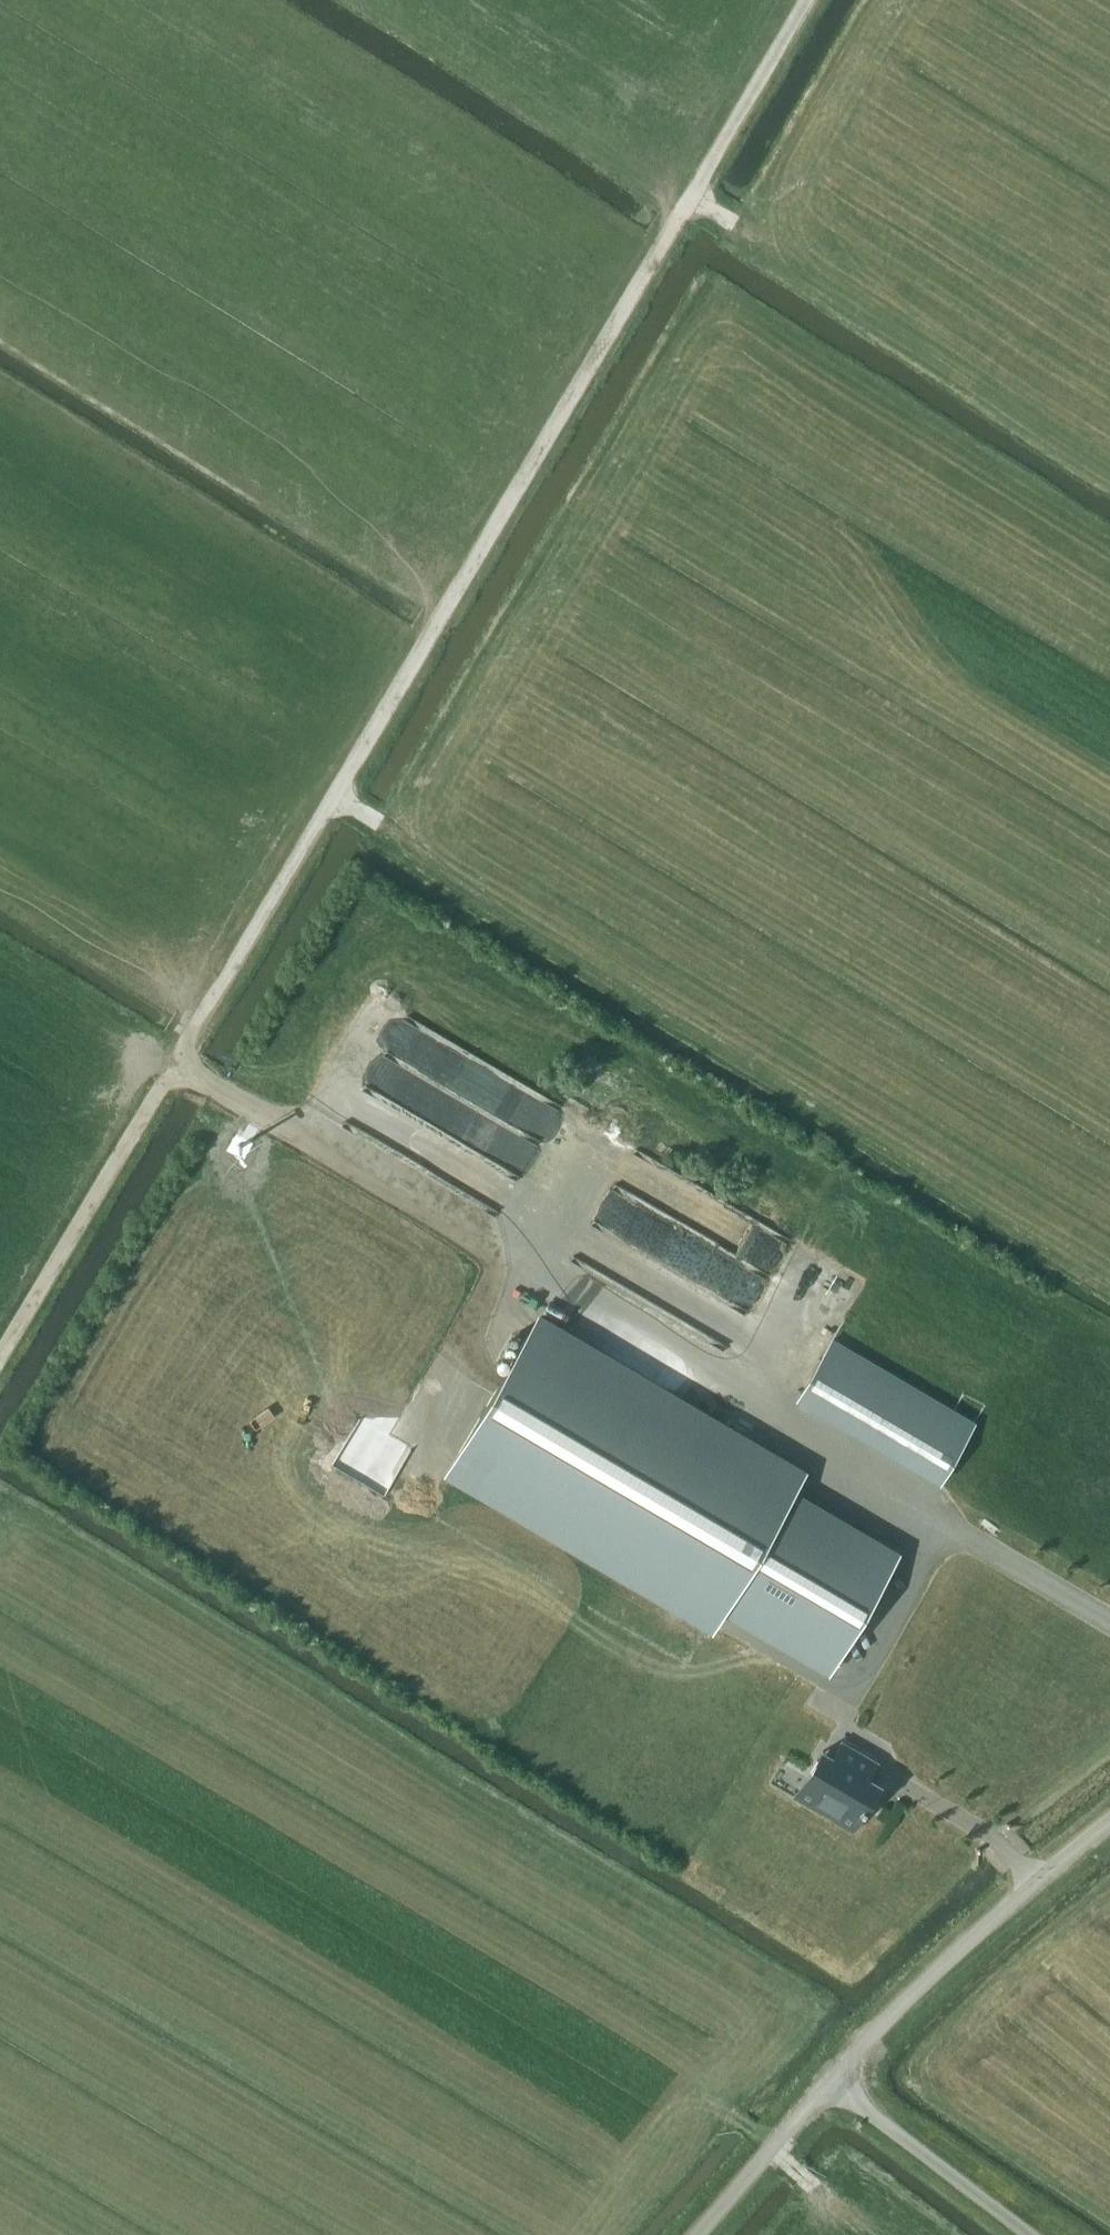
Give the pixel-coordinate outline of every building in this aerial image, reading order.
[(385,1090),(400,1059),(381,1050),(366,1081),(385,1090)] [(779,1266),(796,1229),(676,1175),(659,1213),(779,1266)] [(537,1318),(448,1470),(695,1615),(707,1595),(830,1668),(896,1556),(772,1483),(784,1463),(537,1318)] [(833,1339),(799,1396),(940,1479),(973,1421),(833,1339)] [(866,1775),(875,1761),(843,1742),(834,1756),(822,1750),(796,1795),(851,1828),(878,1782),(866,1775)]
